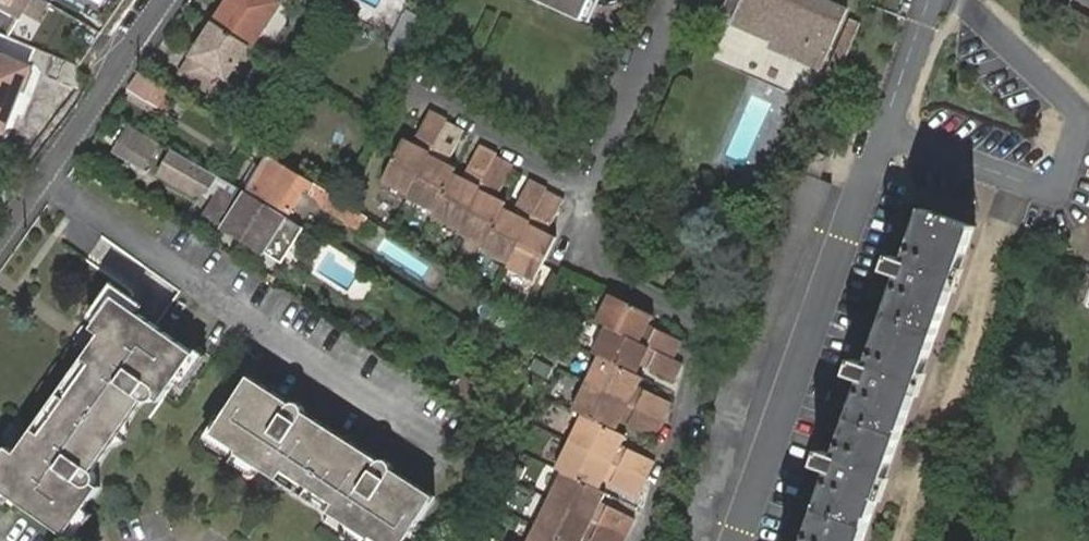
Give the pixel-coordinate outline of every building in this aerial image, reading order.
[(40,0),(0,0),(0,34),(8,38),(22,12),(39,22),(48,4),(40,0)] [(251,46),(282,1),(281,0),(230,0),(215,22),(248,45),(251,46)] [(582,20),(583,19),(592,0),(538,0),(582,20)] [(849,10),(827,0),(730,0),(725,12),(735,17),(734,21),(778,41),(825,62),(849,10)] [(248,45),(215,22),(194,55),(182,72),(222,98),(233,80),(228,76),(248,45)] [(831,75),(839,79),(861,26),(852,22),(834,64),(835,65),(831,75)] [(825,62),(778,41),(775,49),(822,69),(825,62)] [(3,128),(27,68),(0,57),(0,127),(3,128)] [(168,90),(140,73),(128,89),(158,107),(168,90)] [(430,110),(424,122),(417,136),(420,138),(417,145),(413,143),(404,139),(383,182),(410,195),(446,121),(447,118),(430,110)] [(454,174),(457,168),(447,163),(444,162),(447,154),(451,156),(464,129),(446,121),(410,195),(408,198),(436,211),(454,174)] [(158,144),(128,128),(119,143),(149,159),(158,144)] [(496,155),(497,153),(479,144),(467,171),(471,173),(467,180),(463,178),(454,174),(436,211),(432,217),(460,230),(496,155)] [(218,174),(171,148),(157,174),(195,196),(208,191),(218,174)] [(504,208),(507,202),(497,197),(494,195),(497,188),(501,190),(514,164),(496,155),(460,230),(458,233),(485,246),(504,208)] [(368,216),(348,204),(310,180),(270,156),(264,164),(251,187),(292,212),(308,185),(310,187),(311,192),(317,196),(322,206),(359,230),(368,216)] [(240,181),(251,187),(264,164),(254,158),(240,181)] [(114,178),(101,170),(96,178),(109,186),(114,178)] [(483,252),(510,265),(522,239),(523,237),(546,190),(547,187),(529,179),(517,205),(520,207),(518,212),(517,214),(513,213),(504,208),(485,246),(483,252)] [(264,251),(286,217),(247,192),(240,187),(233,198),(222,191),(207,214),(226,227),(264,251)] [(536,280),(544,264),(557,236),(548,232),(544,230),(547,223),(551,225),(563,198),(563,197),(562,197),(561,196),(561,195),(560,195),(559,194),(546,190),(523,237),(522,239),(510,265),(509,267),(530,278),(532,278),(536,280)] [(205,217),(188,205),(179,218),(196,229),(205,217)] [(975,226),(926,209),(919,229),(913,244),(907,261),(892,256),(887,271),(902,276),(882,333),(876,348),(870,366),(855,360),(849,375),(865,381),(849,424),(844,440),(838,456),(823,451),(817,466),(832,471),(817,516),(811,531),(808,540),(864,540),(869,527),(900,436),(935,338),(975,226)] [(87,317),(96,323),(115,297),(140,314),(146,305),(113,281),(87,317)] [(647,323),(652,315),(608,294),(595,320),(605,325),(673,358),(681,340),(655,327),(653,332),(645,328),(647,323)] [(85,508),(100,487),(87,478),(148,393),(161,402),(176,381),(195,353),(140,314),(115,297),(96,323),(92,328),(101,334),(109,341),(102,351),(109,356),(100,369),(93,363),(67,400),(41,436),(48,441),(39,454),(32,449),(25,460),(16,454),(8,447),(4,453),(0,458),(0,489),(10,496),(66,536),(85,508)] [(655,327),(647,323),(645,328),(653,332),(655,327)] [(674,380),(683,363),(673,358),(605,325),(592,352),(598,355),(636,373),(640,364),(642,360),(649,363),(647,368),(674,380)] [(94,345),(102,351),(109,341),(101,334),(94,345)] [(85,358),(93,363),(100,369),(109,356),(102,351),(94,345),(85,358)] [(195,353),(176,381),(185,387),(207,355),(198,350),(195,353)] [(662,419),(671,401),(644,389),(642,393),(635,390),(637,385),(641,376),(636,373),(598,355),(585,382),(662,419)] [(59,394),(67,400),(93,363),(85,358),(59,394)] [(220,421),(212,432),(238,450),(237,452),(263,469),(278,480),(284,471),(309,488),(334,504),(329,512),(343,523),(370,540),(372,537),(377,540),(406,540),(434,497),(378,461),(374,467),(363,460),(368,454),(316,419),(312,426),(301,420),(305,413),(249,376),(220,421)] [(654,438),(662,419),(585,382),(572,410),(581,414),(615,430),(620,421),(622,417),(629,421),(627,425),(654,438)] [(642,393),(644,389),(637,385),(635,390),(642,393)] [(33,430),(41,436),(67,400),(59,394),(33,430)] [(545,397),(532,423),(565,440),(568,441),(581,414),(572,410),(557,403),(545,397)] [(316,419),(305,413),(301,420),(312,426),(316,419)] [(645,478),(654,460),(628,448),(626,451),(618,448),(620,444),(625,435),(615,430),(581,414),(568,441),(645,478)] [(212,432),(220,421),(216,418),(203,437),(234,457),(237,452),(238,450),(212,432)] [(24,443),(32,449),(39,454),(48,441),(41,436),(33,430),(26,440),(24,443)] [(566,444),(555,469),(560,471),(573,477),(599,489),(603,480),(605,476),(613,479),(610,483),(637,496),(645,478),(568,441),(566,444)] [(24,443),(16,454),(25,460),(32,449),(24,443)] [(263,469),(237,452),(234,457),(231,461),(257,478),(263,469)] [(378,461),(368,454),(363,460),(374,467),(378,461)] [(304,496),(309,488),(284,471),(278,480),(304,496)] [(560,471),(547,497),(581,513),(625,535),(633,517),(607,504),(605,508),(598,505),(600,500),(604,491),(599,489),(573,477),(560,471)] [(304,496),(329,512),(334,504),(309,488),(304,496)] [(10,496),(0,489),(0,503),(4,505),(10,496)] [(547,497),(534,525),(569,540),(580,540),(582,537),(585,532),(592,535),(590,540),(592,540),(622,540),(625,535),(581,513),(547,497)] [(85,508),(66,536),(63,539),(65,540),(75,540),(94,514),(85,508)] [(370,540),(343,523),(338,531),(353,540),(369,540),(370,540)] [(534,525),(526,540),(569,540),(534,525)] [(582,537),(590,540),(592,535),(585,532),(582,537)]
